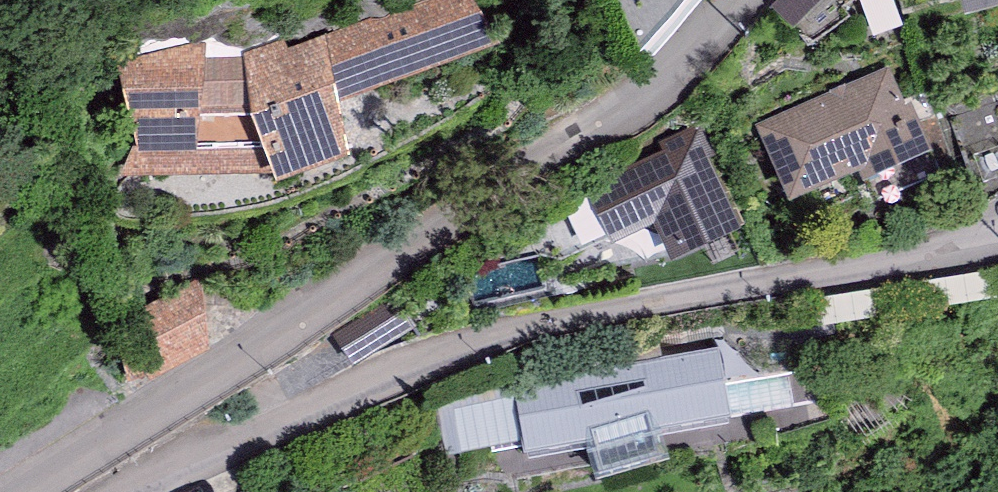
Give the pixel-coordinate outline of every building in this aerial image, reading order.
[(327,37),(339,107),(493,51),(473,0),(434,0),(327,37)] [(644,63),(695,0),(617,0),(644,63)] [(966,24),(997,16),(997,0),(959,0),(966,24)] [(243,47),(123,52),(123,179),(271,174),(277,190),(349,164),(339,107),(327,37),(288,48),(283,38),(243,54),(243,47)] [(889,70),(755,126),(790,207),(860,178),(864,188),(933,159),(911,107),(906,109),(889,70)] [(742,240),(693,129),(660,143),(665,155),(583,190),(611,252),(654,233),(671,272),(742,240)] [(152,304),(166,363),(223,350),(209,291),(152,304)] [(700,353),(493,387),(504,454),(711,420),(700,353)]
